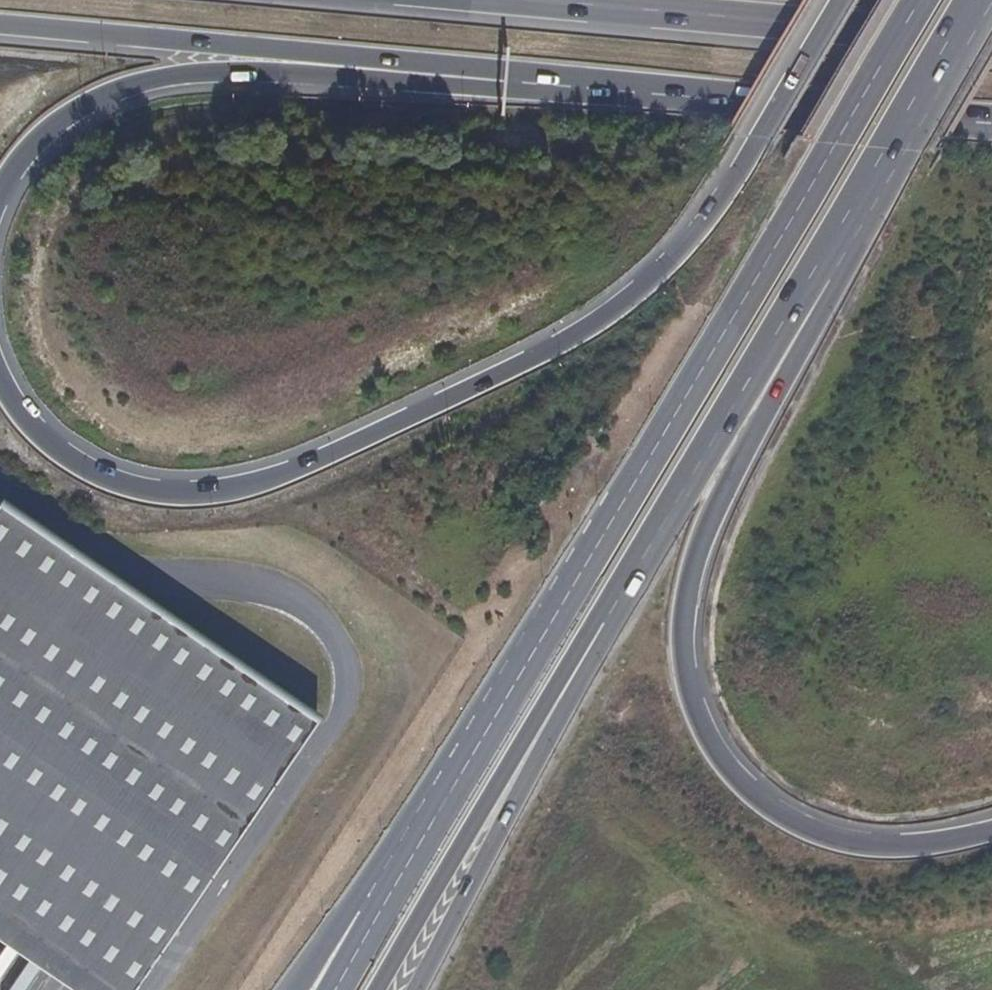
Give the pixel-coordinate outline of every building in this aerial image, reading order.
[(103,989),(144,989),(296,761),(322,721),(0,510),(0,922),(103,989)]
